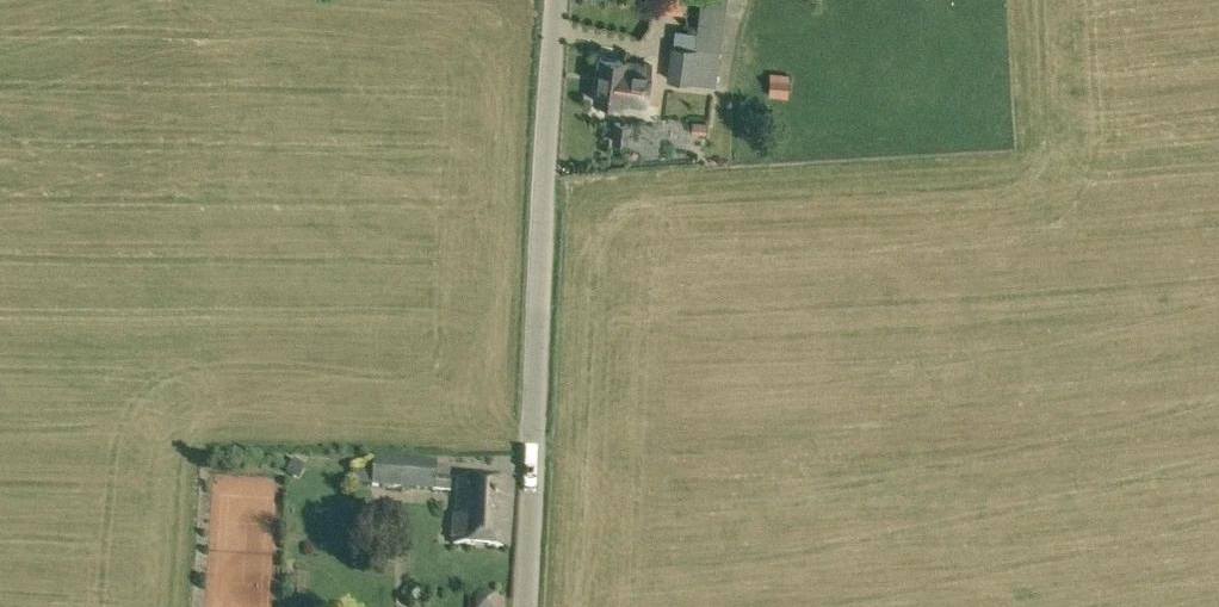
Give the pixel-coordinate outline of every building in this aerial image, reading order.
[(654,11),(683,12),(683,0),(654,0),(654,11)] [(727,0),(701,0),(695,47),(671,44),(666,80),(716,87),(727,0)] [(651,65),(626,62),(626,60),(600,57),(594,100),(620,104),(620,103),(645,107),(651,65)] [(771,72),(769,96),(788,97),(790,74),(771,72)] [(692,134),(707,136),(708,123),(694,121),(692,134)] [(631,125),(615,122),(611,142),(628,144),(631,125)] [(434,489),(435,475),(436,461),(373,456),(372,469),(371,485),(434,490),(434,489)] [(293,459),(286,470),(299,478),(306,467),(293,459)] [(371,485),(372,469),(349,468),(348,484),(371,485)] [(452,477),(435,475),(434,489),(451,490),(452,477)] [(458,478),(453,543),(509,547),(513,482),(458,478)] [(297,602),(307,602),(307,588),(297,588),(297,602)] [(497,595),(476,593),(476,606),(498,606),(497,595)]
